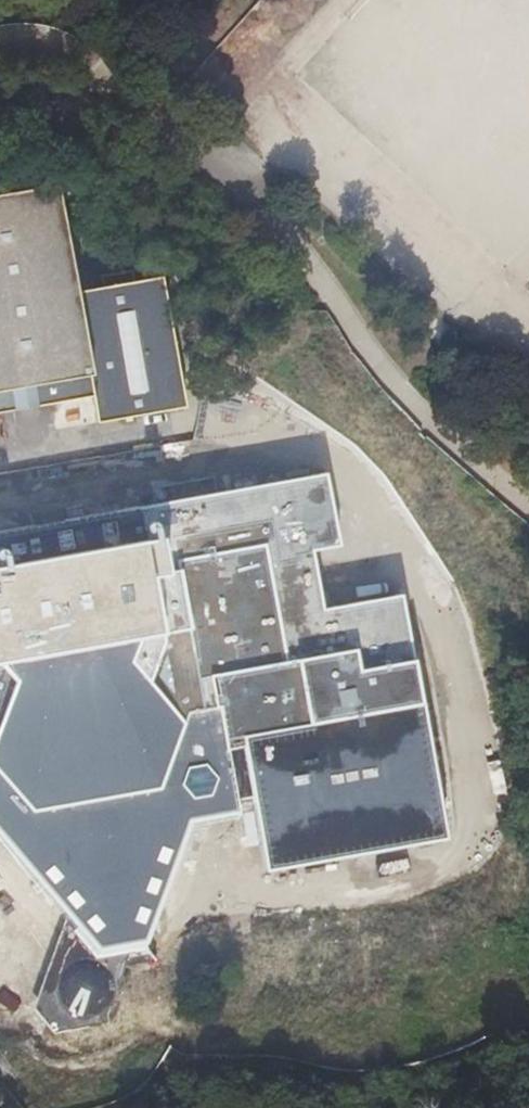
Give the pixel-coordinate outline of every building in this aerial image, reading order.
[(75,291),(56,183),(0,193),(0,412),(91,396),(95,422),(184,406),(162,276),(134,280),(132,269),(100,275),(102,286),(75,291)] [(319,721),(313,687),(272,694),(250,709),(248,699),(242,700),(222,592),(237,589),(232,559),(217,562),(205,493),(147,504),(0,530),(0,844),(95,957),(145,949),(188,828),(238,818),(236,803),(251,800),(239,735),(319,721)] [(313,687),(319,721),(375,710),(369,677),(313,687)] [(419,702),(375,710),(319,721),(239,735),(251,800),(264,869),(443,837),(419,702)] [(77,967),(73,968),(69,970),(66,973),(63,977),(61,980),(59,984),(58,989),(58,995),(58,998),(60,1003),(62,1008),(66,1011),(69,1015),(74,1017),(80,1019),(84,1019),(89,1019),(94,1018),(98,1016),(101,1014),(104,1011),(107,1007),(109,1004),(111,999),(111,995),(111,990),(110,985),(109,981),(106,976),(103,973),(100,970),(96,968),(92,966),(88,966),(84,966),(77,967)]
